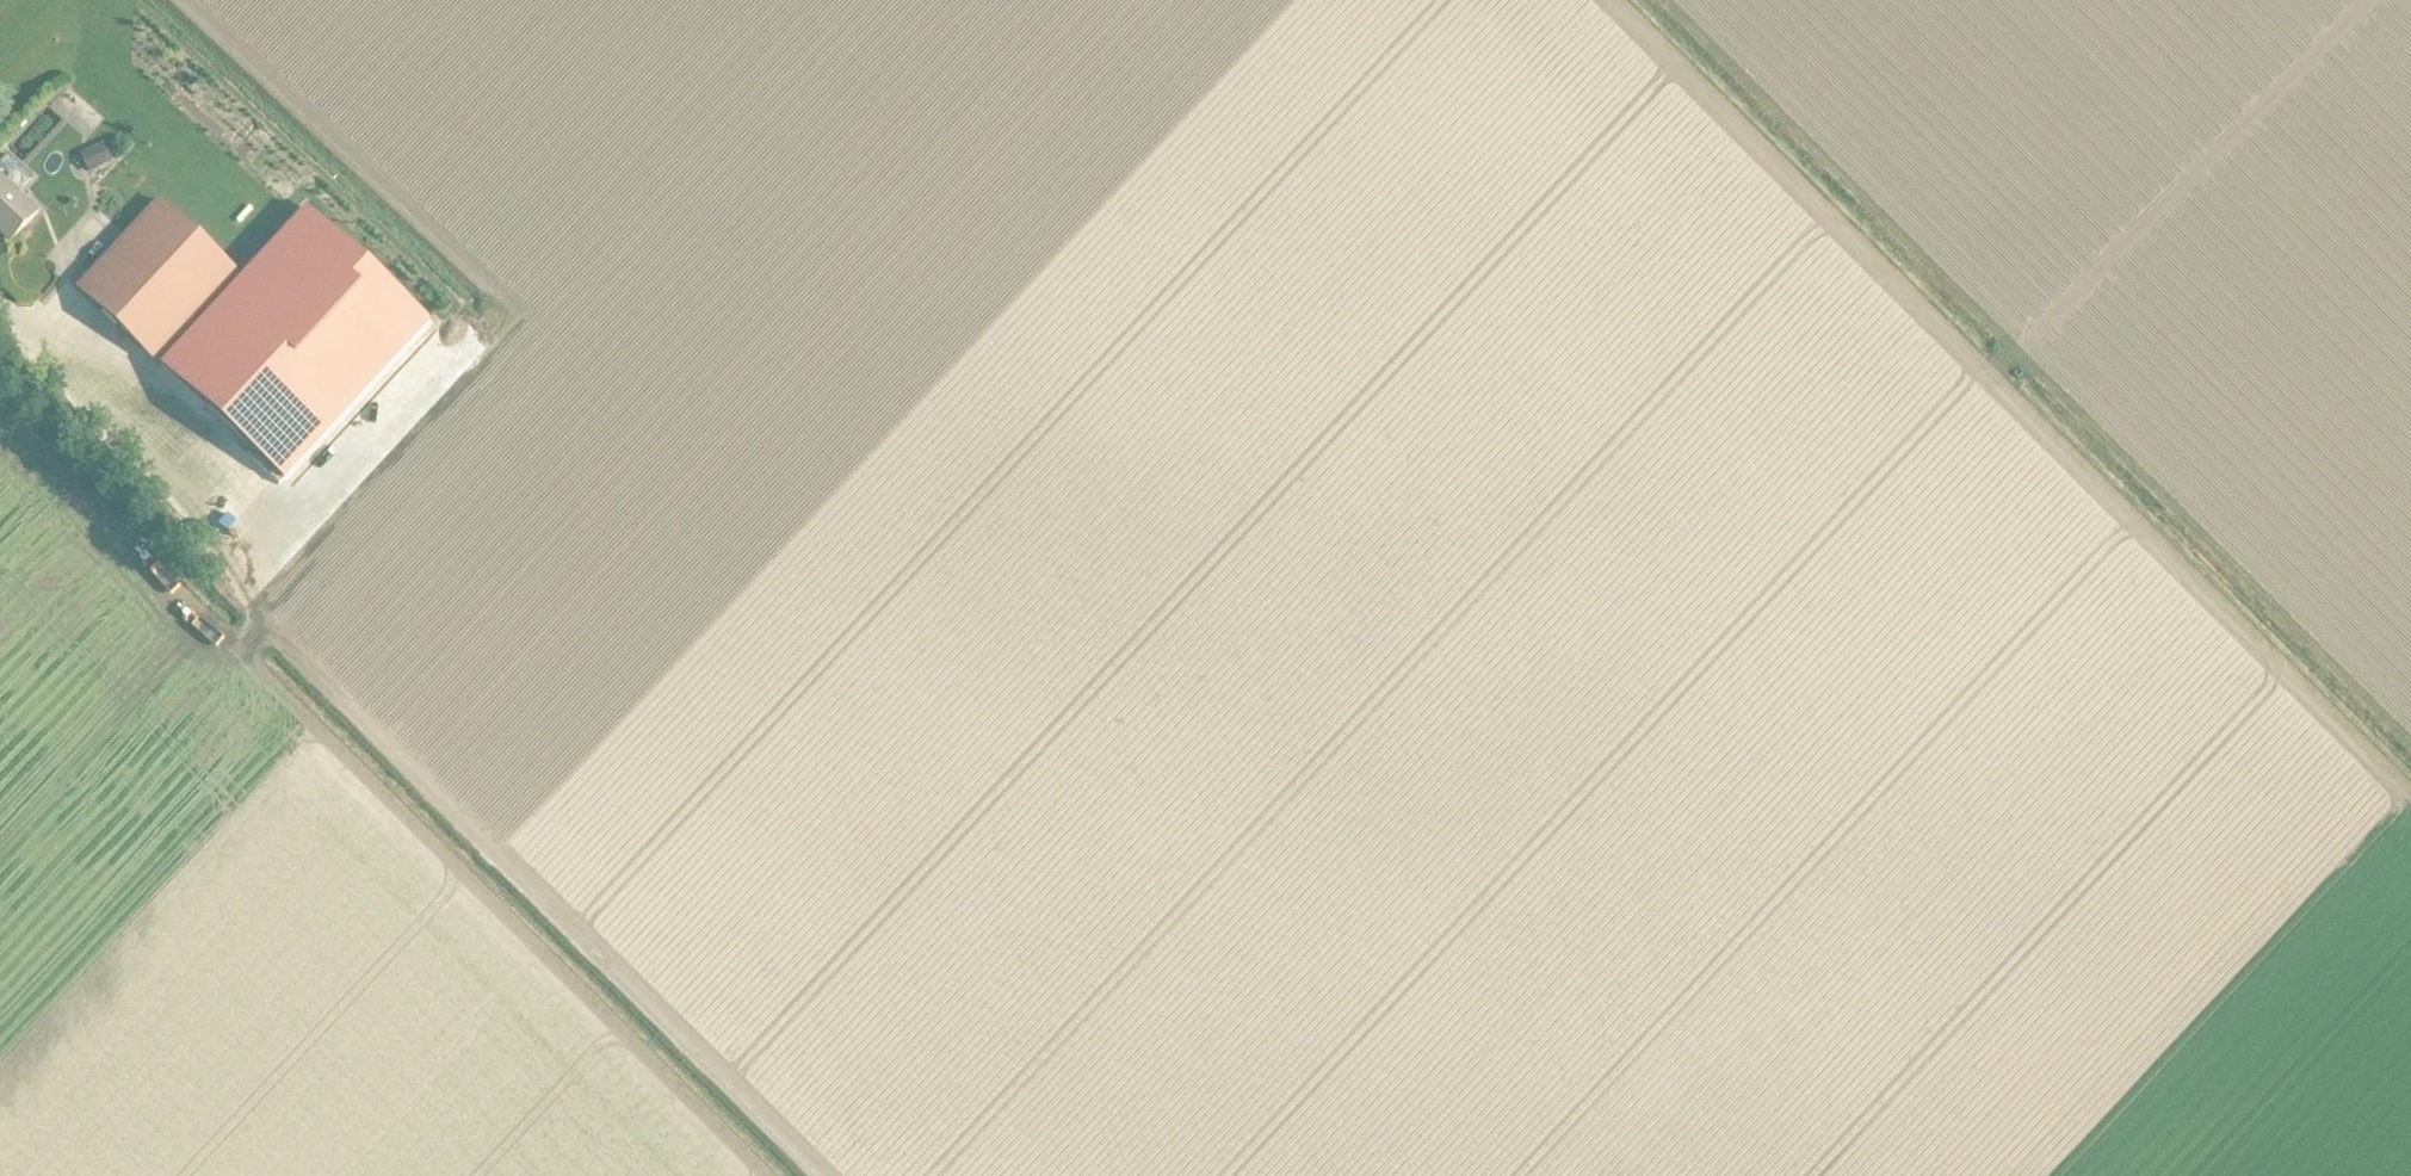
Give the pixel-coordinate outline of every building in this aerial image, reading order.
[(98,147),(82,154),(91,173),(106,165),(98,147)] [(4,243),(3,244),(4,245),(33,214),(32,213),(31,214),(11,196),(27,179),(2,156),(0,159),(0,239),(4,243)] [(154,203),(72,289),(152,365),(234,278),(154,203)] [(237,281),(156,369),(261,465),(279,482),(425,325),(302,211),(237,281)]
